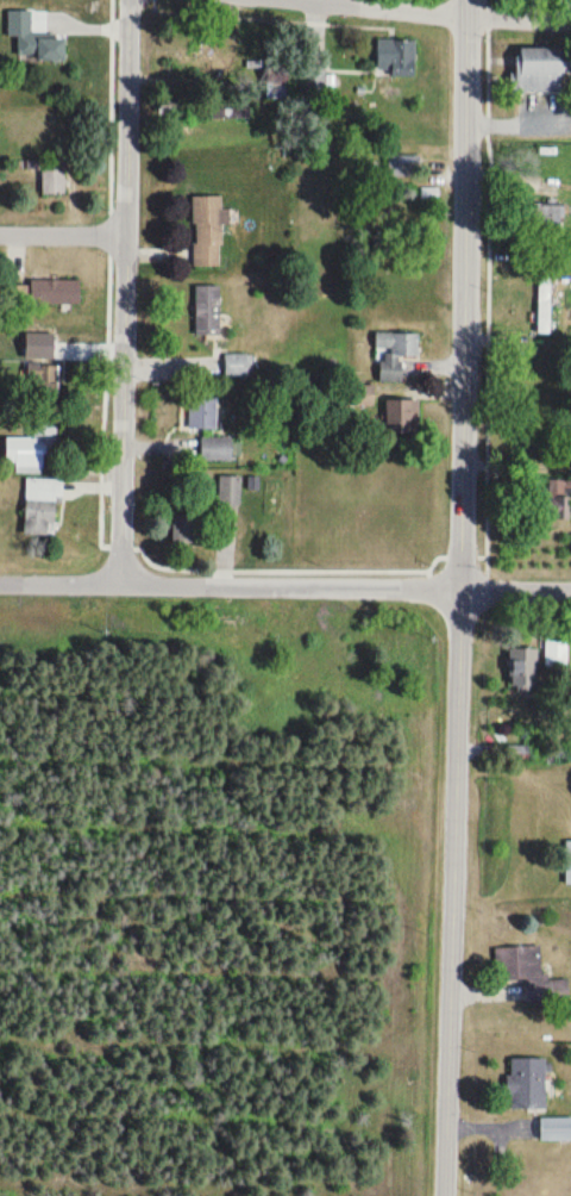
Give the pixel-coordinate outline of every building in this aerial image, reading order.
[(6,37),(16,37),(16,60),(65,60),(65,38),(30,38),(31,11),(6,11),(6,37)] [(414,76),(414,40),(375,40),(375,76),(414,76)] [(516,49),(515,93),(569,94),(570,50),(516,49)] [(418,156),(387,156),(387,177),(418,177),(418,156)] [(42,170),(42,195),(65,195),(65,170),(42,170)] [(192,267),(221,267),(221,197),(192,197),(192,267)] [(562,232),(562,203),(523,203),(522,231),(562,232)] [(31,306),(79,306),(79,280),(31,280),(31,306)] [(536,333),(549,333),(549,282),(536,282),(536,333)] [(194,287),(194,336),(219,336),(219,287),(194,287)] [(418,334),(376,333),(375,383),(402,383),(402,359),(418,359),(418,334)] [(224,355),(224,379),(252,379),(252,355),(224,355)] [(27,365),(27,389),(57,389),(57,365),(27,365)] [(219,400),(187,400),(187,431),(219,431),(219,400)] [(419,400),(386,400),(386,434),(419,434),(419,400)] [(5,466),(45,466),(45,439),(5,439),(5,466)] [(234,439),(200,439),(200,462),(234,462),(234,439)] [(240,507),(240,478),(218,478),(218,507),(240,507)] [(24,480),(25,535),(49,535),(49,524),(60,524),(59,480),(24,480)] [(548,481),(547,520),(570,521),(570,481),(548,481)] [(173,525),(173,546),(196,546),(196,525),(173,525)] [(568,640),(545,640),(545,674),(568,674),(568,640)] [(538,651),(524,651),(524,661),(513,661),(513,688),(538,688),(538,651)] [(528,746),(509,746),(509,761),(528,761),(528,746)] [(569,999),(569,978),(541,979),(541,946),(496,947),(496,983),(528,982),(528,1000),(569,999)] [(545,1058),(509,1058),(509,1108),(545,1108),(545,1058)] [(570,1141),(570,1118),(541,1118),(541,1141),(570,1141)]
